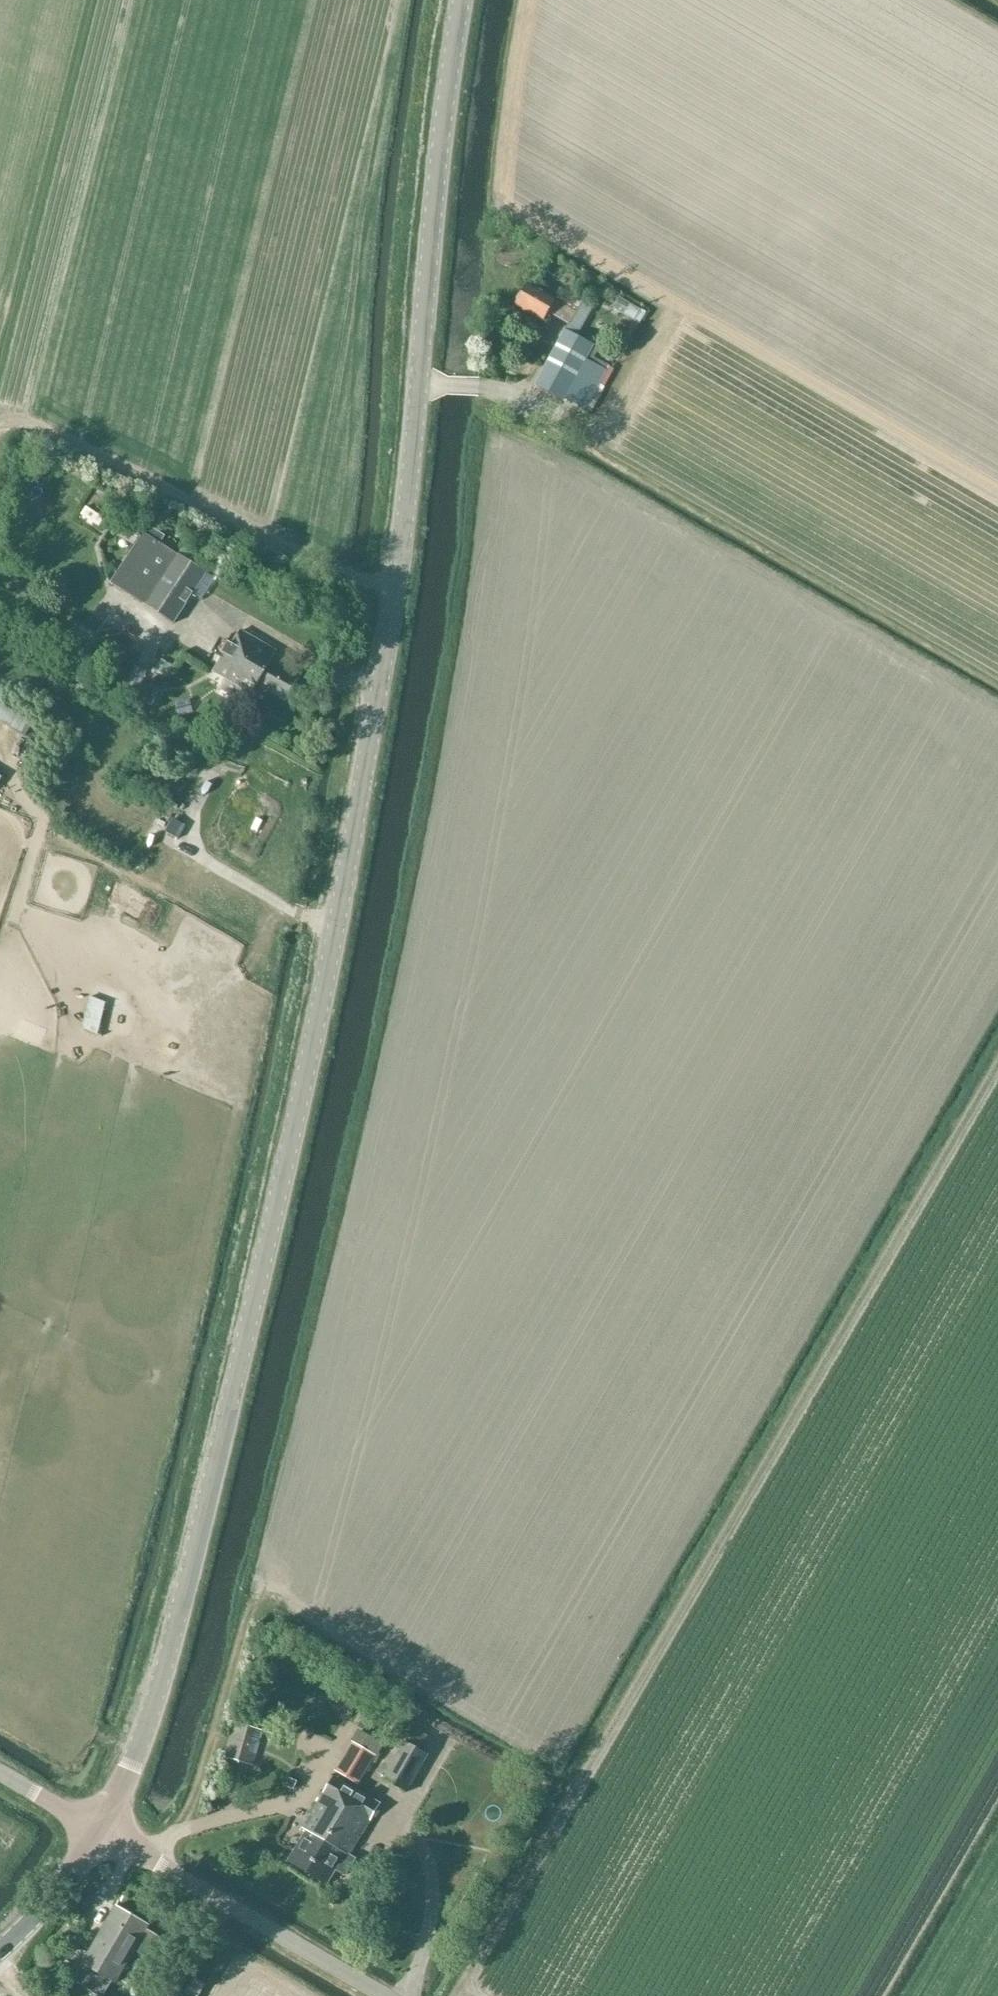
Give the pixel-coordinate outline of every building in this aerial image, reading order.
[(578,313),(557,301),(557,300),(529,283),(515,306),(545,323),(550,313),(570,324),(567,330),(565,329),(535,385),(565,401),(566,400),(587,410),(608,371),(588,360),(595,346),(578,336),(596,305),(586,299),(578,313)] [(634,321),(627,332),(633,335),(639,324),(634,321)] [(106,488),(91,512),(104,520),(119,495),(106,488)] [(208,574),(158,541),(162,533),(133,516),(125,529),(141,538),(111,583),(174,625),(208,574)] [(273,662),(278,653),(237,629),(212,672),(224,679),(243,690),(253,696),(258,686),(285,701),(299,678),(273,662)] [(138,666),(127,688),(138,694),(149,671),(138,666)] [(0,708),(0,712),(40,732),(47,717),(5,697),(0,708)] [(194,712),(191,700),(178,704),(181,715),(194,712)] [(162,736),(206,761),(212,751),(168,726),(162,736)] [(171,743),(158,768),(175,778),(189,753),(171,743)] [(193,757),(181,782),(202,792),(214,767),(193,757)] [(173,820),(166,833),(178,839),(185,826),(173,820)] [(105,995),(99,1024),(116,1027),(122,998),(105,995)] [(430,1756),(420,1750),(428,1736),(415,1729),(420,1720),(404,1712),(392,1734),(404,1741),(383,1780),(408,1793),(430,1756)] [(254,1767),(264,1731),(235,1723),(225,1758),(254,1767)] [(366,1745),(355,1773),(379,1782),(390,1754),(366,1745)] [(310,1874),(359,1789),(357,1788),(356,1790),(333,1776),(323,1795),(302,1828),(306,1832),(289,1862),(310,1874)] [(291,1778),(287,1786),(295,1790),(299,1782),(291,1778)] [(359,1789),(310,1874),(327,1885),(336,1871),(347,1878),(358,1859),(352,1856),(382,1804),(359,1789)] [(117,1906),(73,1981),(100,1995),(103,1995),(112,1981),(116,1985),(136,1950),(159,1963),(170,1942),(148,1930),(151,1925),(117,1906)] [(206,1984),(194,1977),(186,1991),(194,1995),(199,1995),(206,1984)]
